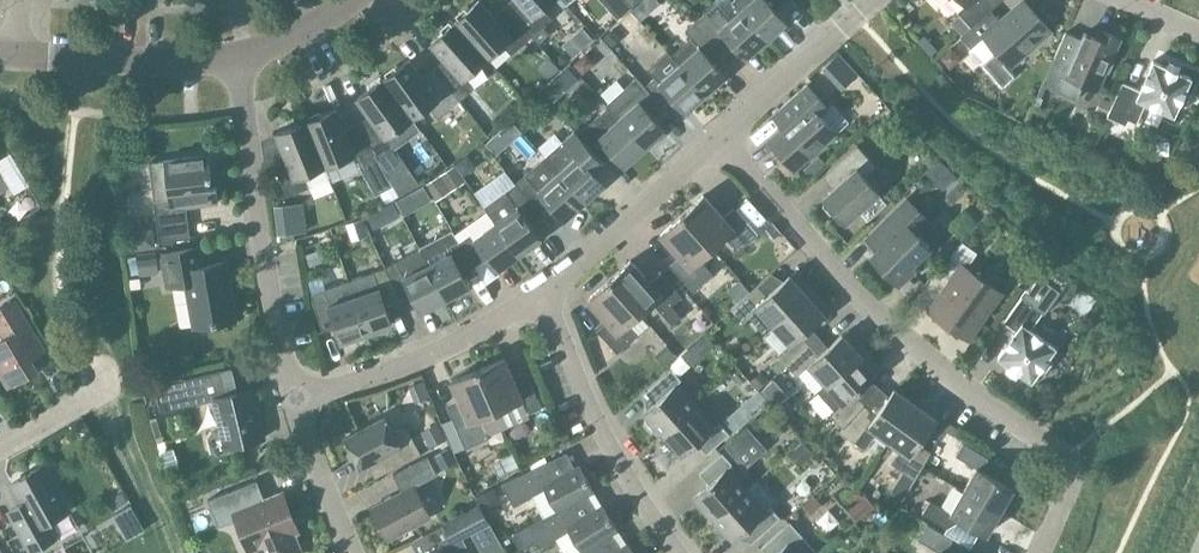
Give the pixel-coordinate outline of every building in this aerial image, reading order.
[(487,57),(502,43),(512,54),(532,36),(508,9),(497,19),(479,0),(455,21),(487,57)] [(551,0),(518,0),(508,9),(532,36),(538,44),(550,34),(543,26),(551,19),(542,8),(551,0)] [(740,11),(766,39),(786,21),(775,10),(786,1),(785,0),(734,0),(732,2),(740,11)] [(976,22),(992,9),(984,0),(962,0),(966,5),(958,12),(971,27),(976,22)] [(971,27),(960,36),(971,48),(984,36),(995,49),(980,62),(1002,86),(1016,73),(1011,66),(1051,31),(1024,0),(986,33),(976,22),(971,27)] [(746,57),(766,39),(740,11),(729,21),(719,10),(710,17),(706,12),(696,22),(705,32),(725,55),(735,46),(746,57)] [(463,78),(487,57),(455,21),(431,43),(449,62),(437,72),(460,100),(472,89),(463,78)] [(630,49),(651,39),(643,21),(622,31),(630,49)] [(715,64),(725,55),(705,32),(696,22),(685,31),(691,37),(671,55),(680,65),(705,93),(725,76),(715,64)] [(1082,40),(1065,32),(1042,84),(1077,100),(1084,84),(1097,90),(1106,71),(1109,73),(1113,62),(1110,61),(1120,39),(1100,30),(1096,37),(1085,32),(1082,40)] [(645,86),(665,109),(675,99),(685,111),(705,93),(680,65),(671,55),(667,51),(647,69),(655,77),(645,86)] [(624,77),(612,58),(600,66),(611,85),(624,77)] [(437,117),(460,100),(437,72),(425,81),(409,60),(383,79),(412,118),(428,106),(437,117)] [(1192,78),(1153,61),(1140,90),(1122,83),(1107,117),(1126,125),(1128,119),(1136,123),(1145,103),(1174,116),(1192,78)] [(614,113),(619,119),(645,147),(665,130),(654,118),(665,109),(645,86),(637,77),(606,104),(609,107),(614,113)] [(373,119),(361,128),(375,154),(378,159),(395,148),(393,146),(419,127),(412,118),(383,79),(357,98),(373,119)] [(827,108),(807,85),(770,117),(781,130),(769,141),(795,169),(835,134),(819,116),(827,108)] [(720,94),(690,108),(696,120),(726,106),(720,94)] [(578,134),(604,163),(614,154),(625,165),(645,147),(619,119),(614,113),(609,107),(578,134)] [(357,161),(375,154),(361,128),(347,133),(337,109),(307,121),(325,165),(329,176),(358,165),(357,161)] [(325,165),(307,121),(260,139),(261,167),(273,162),(287,196),(330,179),(329,176),(325,165)] [(575,130),(545,157),(584,201),(605,184),(594,172),(604,163),(578,134),(575,130)] [(630,163),(638,176),(682,146),(674,133),(630,163)] [(833,167),(844,179),(823,198),(825,200),(823,205),(830,213),(836,212),(845,222),(858,210),(868,221),(887,205),(876,194),(878,192),(864,176),(876,166),(857,145),(833,167)] [(160,243),(191,239),(186,206),(219,202),(217,186),(209,187),(208,179),(211,178),(208,155),(149,162),(160,243)] [(545,157),(515,184),(543,218),(554,208),(564,219),(584,201),(545,157)] [(13,183),(0,161),(0,190),(13,183)] [(531,226),(543,218),(515,184),(484,206),(487,210),(496,223),(519,255),(540,239),(531,226)] [(682,214),(712,247),(725,236),(738,251),(758,234),(734,207),(723,217),(704,195),(682,214)] [(865,241),(875,252),(871,256),(899,283),(914,268),(911,265),(929,246),(916,233),(929,221),(907,199),(865,241)] [(496,223),(487,210),(455,233),(459,240),(475,266),(487,257),(497,270),(519,255),(496,223)] [(712,247),(682,214),(661,233),(680,255),(670,265),(694,291),(713,274),(699,258),(712,247)] [(427,265),(445,299),(469,287),(462,273),(475,266),(459,240),(448,246),(451,252),(427,265)] [(514,293),(535,281),(528,270),(555,254),(547,241),(500,269),(514,293)] [(937,271),(951,281),(929,311),(968,339),(1002,292),(967,267),(977,252),(962,242),(937,271)] [(186,283),(194,326),(197,325),(202,328),(211,327),(214,322),(236,319),(226,262),(201,266),(198,247),(161,254),(167,286),(186,283)] [(135,254),(137,265),(157,262),(155,250),(135,254)] [(609,279),(639,313),(651,301),(672,325),(681,317),(671,305),(682,296),(661,273),(650,282),(631,260),(609,279)] [(422,311),(445,299),(427,265),(404,277),(401,270),(389,276),(401,304),(414,297),(422,311)] [(387,309),(401,304),(389,276),(385,268),(348,281),(367,333),(392,324),(387,309)] [(759,309),(773,325),(806,295),(812,290),(796,272),(791,277),(789,276),(767,296),(757,286),(731,309),(743,323),(759,309)] [(998,357),(1032,382),(1056,348),(1030,329),(1042,313),(1044,314),(1061,292),(1040,277),(1025,299),(1022,297),(1004,322),(1016,331),(998,357)] [(626,324),(639,313),(609,279),(588,299),(607,321),(597,330),(617,353),(637,336),(626,324)] [(341,342),(367,333),(348,281),(310,294),(323,331),(336,327),(341,342)] [(778,355),(787,365),(810,345),(801,335),(824,314),(822,313),(828,308),(812,290),(806,295),(773,325),(790,343),(778,355)] [(9,386),(37,369),(31,359),(45,351),(14,300),(0,309),(0,330),(5,338),(0,341),(0,372),(9,386)] [(819,355),(810,345),(787,365),(797,376),(809,365),(826,384),(859,354),(865,349),(849,331),(843,336),(842,335),(819,355)] [(859,354),(826,384),(814,395),(843,428),(865,404),(854,393),(876,373),(875,372),(881,367),(865,349),(859,354)] [(478,369),(504,428),(530,417),(528,413),(542,408),(529,379),(516,385),(505,358),(478,369)] [(692,364),(678,372),(685,385),(699,377),(692,364)] [(478,369),(452,380),(463,407),(450,413),(465,448),(489,438),(488,435),(504,428),(478,369)] [(661,436),(696,405),(677,384),(681,380),(671,369),(643,394),(652,405),(643,413),(648,419),(646,420),(661,436)] [(226,380),(223,370),(183,379),(185,388),(155,395),(159,413),(214,400),(221,429),(214,431),(208,438),(210,450),(218,456),(229,454),(235,445),(264,438),(252,389),(236,393),(233,379),(226,380)] [(774,408),(797,386),(791,379),(768,400),(774,408)] [(878,432),(889,441),(915,405),(894,390),(877,414),(865,404),(843,428),(840,432),(865,450),(878,432)] [(696,405),(661,436),(675,453),(677,452),(682,457),(697,443),(707,454),(729,434),(719,423),(715,426),(696,405)] [(936,420),(915,405),(889,441),(899,448),(890,462),(915,480),(930,453),(918,445),(936,420)] [(345,439),(360,467),(386,453),(394,468),(421,454),(407,427),(394,435),(385,418),(345,439)] [(769,443),(783,428),(773,418),(758,433),(769,443)] [(963,491),(1004,514),(1005,513),(1009,496),(1013,489),(981,470),(988,457),(963,443),(956,456),(976,468),(963,491)] [(712,520),(747,489),(728,468),(732,464),(722,453),(700,473),(709,484),(694,497),(699,503),(697,504),(712,520)] [(388,539),(430,517),(414,487),(437,475),(427,456),(393,474),(402,492),(372,508),(388,539)] [(572,503),(594,491),(580,465),(555,478),(546,462),(501,483),(514,506),(529,498),(541,519),(556,510),(556,511),(572,503)] [(69,510),(69,509),(44,465),(11,484),(21,501),(6,510),(30,552),(57,536),(48,521),(69,510)] [(298,532),(282,492),(265,500),(257,480),(208,500),(219,527),(237,520),(249,551),(260,547),(262,552),(302,552),(294,533),(298,532)] [(747,489),(712,520),(726,537),(728,536),(733,541),(742,533),(752,543),(780,518),(770,507),(766,511),(747,489)] [(1003,515),(1004,514),(963,491),(950,513),(930,501),(922,514),(947,528),(954,516),(987,535),(991,528),(1003,515)] [(597,543),(618,530),(603,505),(580,518),(572,503),(556,511),(556,510),(541,519),(510,535),(518,550),(533,541),(539,549),(569,531),(581,551),(582,552),(596,543),(597,543)] [(858,520),(877,540),(894,524),(875,504),(858,520)] [(952,539),(927,524),(918,540),(939,552),(944,552),(952,539)] [(442,525),(417,538),(425,552),(464,552),(469,551),(462,536),(451,542),(442,525)] [(800,533),(793,538),(784,527),(761,548),(766,552),(818,552),(800,533)] [(597,543),(596,543),(582,552),(581,551),(579,552),(604,552),(597,543)] [(627,543),(612,552),(634,552),(627,543)]
